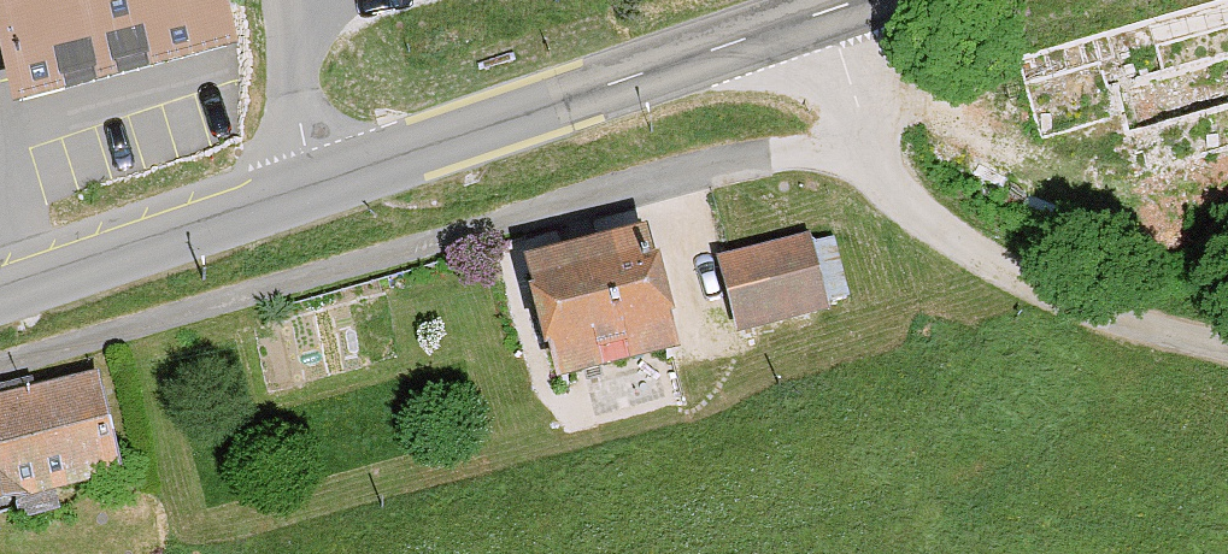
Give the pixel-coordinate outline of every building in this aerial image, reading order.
[(13,121),(239,63),(222,0),(0,0),(0,69),(13,121)] [(1140,185),(1227,158),(1227,0),(1194,0),(1011,57),(1038,145),(1119,120),(1140,185)] [(716,270),(736,341),(844,311),(824,240),(716,270)] [(520,276),(552,395),(679,362),(647,242),(520,276)] [(122,485),(97,381),(0,404),(0,514),(122,485)]
